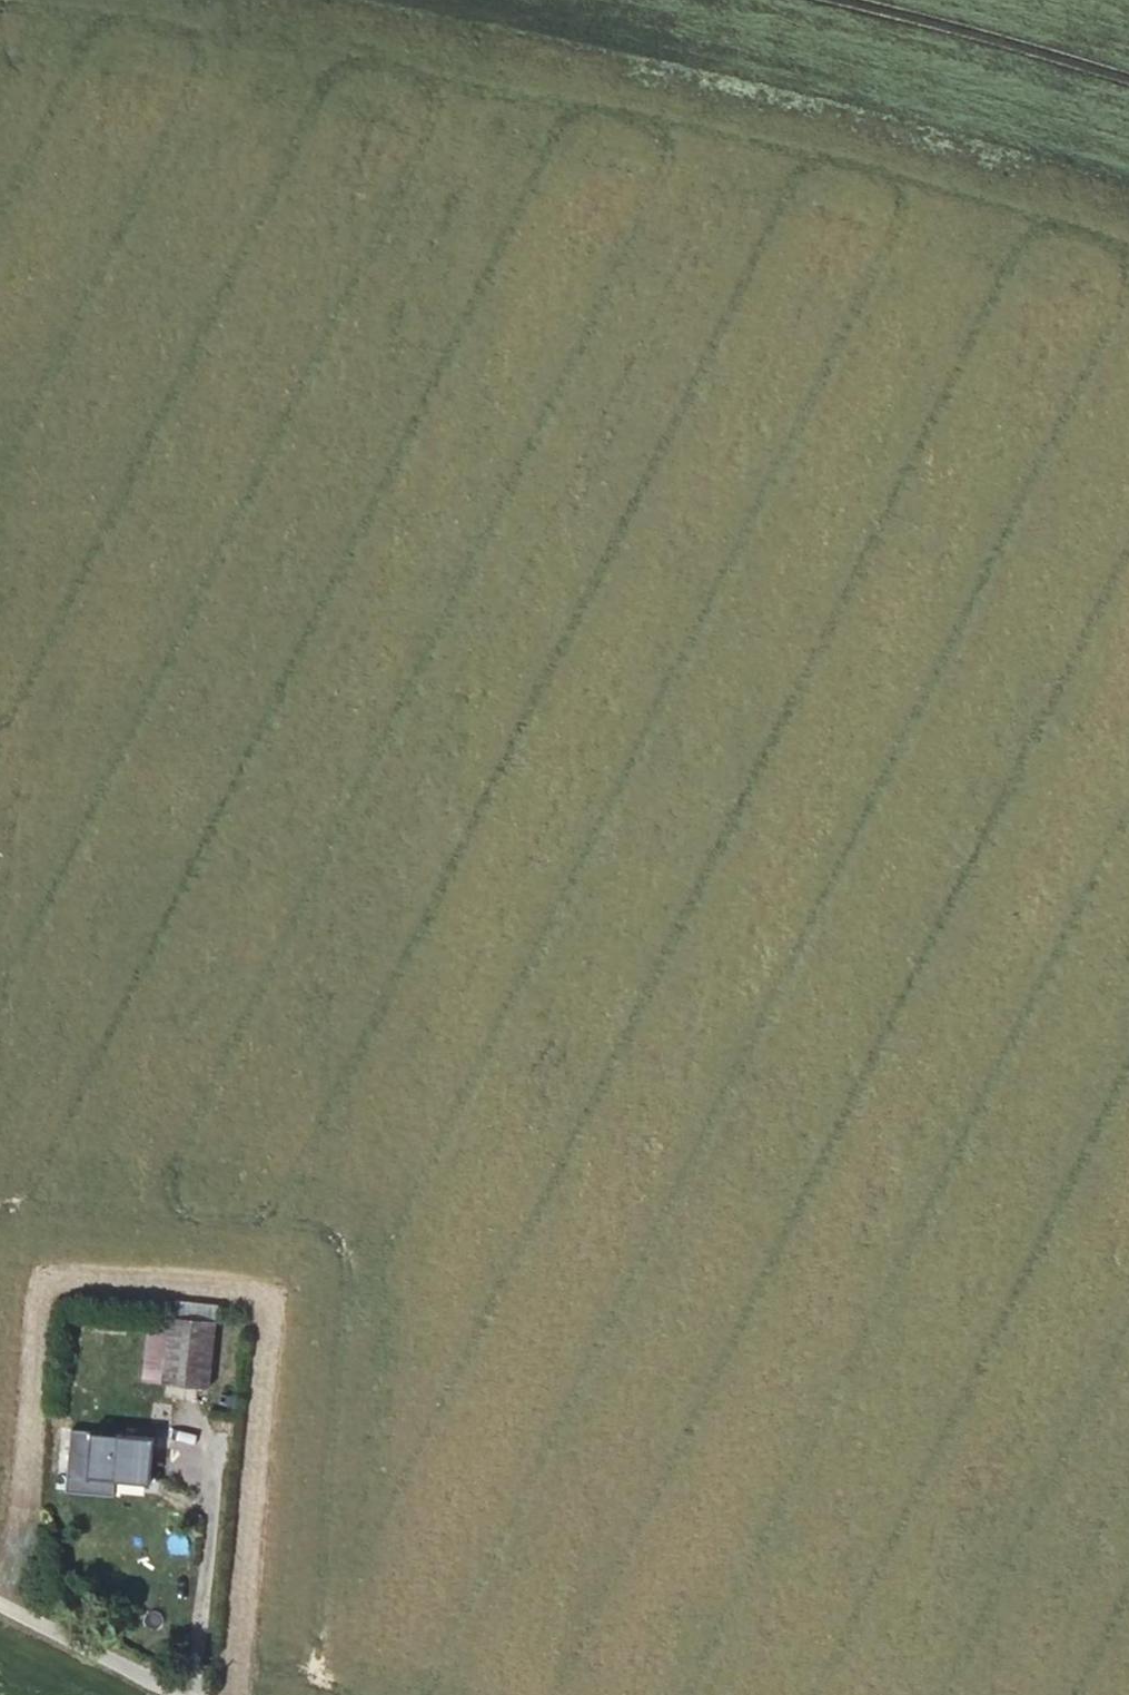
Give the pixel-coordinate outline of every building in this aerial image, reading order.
[(241,1351),(246,1288),(196,1285),(193,1348),(241,1351)] [(192,1404),(134,1400),(130,1437),(189,1441),(192,1404)]
